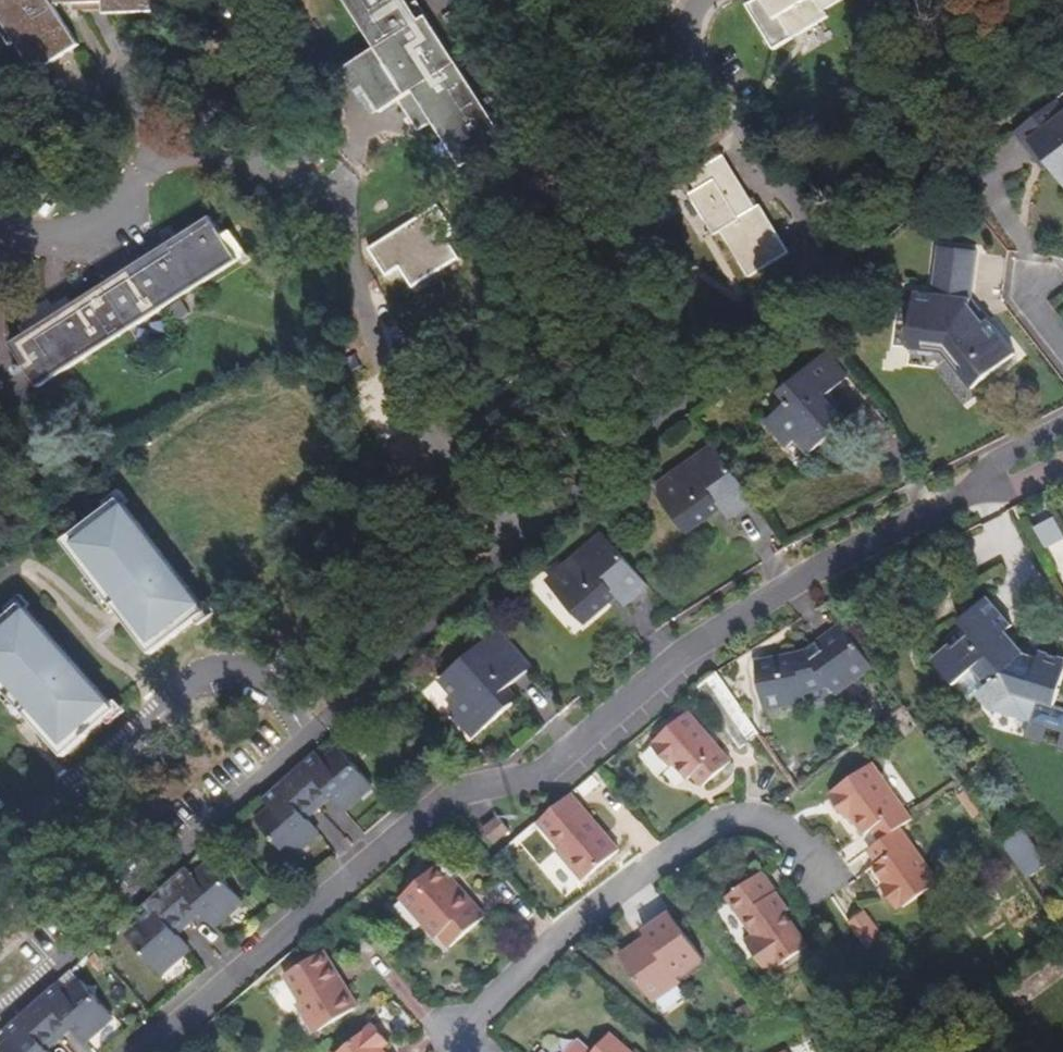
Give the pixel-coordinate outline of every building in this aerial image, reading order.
[(9,48),(16,44),(37,75),(80,46),(49,0),(50,0),(0,0),(0,34),(9,48)] [(73,4),(98,2),(99,12),(163,6),(162,0),(70,0),(73,4)] [(503,141),(425,20),(417,26),(400,0),(341,0),(374,52),(341,72),(349,86),(357,82),(376,112),(378,114),(396,103),(416,133),(430,124),(459,169),(503,141)] [(774,50),(829,17),(826,10),(843,0),(756,0),(747,5),(774,50)] [(357,82),(349,86),(369,117),(376,112),(357,82)] [(1016,132),(1037,160),(1046,153),(1054,164),(1062,176),(1062,110),(1056,101),(1016,132)] [(1046,153),(1037,160),(1046,171),(1054,164),(1046,153)] [(761,205),(756,208),(724,156),(690,177),(698,190),(691,195),(716,235),(723,231),(751,277),(790,253),(761,205)] [(401,268),(412,287),(459,260),(447,240),(456,235),(440,208),(372,248),(388,275),(401,268)] [(238,260),(211,216),(178,237),(174,232),(164,239),(167,244),(45,321),(39,312),(19,325),(24,335),(9,344),(37,388),(238,260)] [(937,295),(943,248),(938,247),(933,295),(937,295)] [(972,299),(977,252),(943,248),(937,295),(933,295),(916,293),(910,340),(947,345),(949,347),(981,319),(971,307),(972,299)] [(988,320),(972,299),(971,307),(981,319),(984,323),(988,320)] [(1016,354),(988,320),(984,323),(981,319),(949,347),(952,351),(946,356),(972,389),(1016,354)] [(947,345),(910,340),(910,349),(943,353),(946,356),(952,351),(949,347),(947,345)] [(847,377),(825,352),(780,392),(789,402),(766,422),(788,447),(797,440),(810,454),(846,422),(825,398),(847,377)] [(754,500),(714,445),(674,474),(677,479),(657,493),(686,533),(713,514),(710,510),(718,504),(721,508),(729,519),(754,500)] [(120,499),(65,541),(120,613),(129,623),(153,654),(208,612),(120,499)] [(710,510),(713,514),(721,508),(718,504),(710,510)] [(1034,527),(1046,550),(1062,541),(1062,533),(1055,517),(1034,527)] [(648,585),(603,533),(566,566),(570,570),(551,586),(584,624),(609,602),(605,598),(613,592),(616,596),(625,605),(648,585)] [(605,598),(609,602),(616,596),(613,592),(605,598)] [(1029,724),(1031,724),(1026,738),(1044,743),(1048,728),(1062,733),(1062,711),(1053,708),(1062,679),(1062,660),(1040,652),(1038,658),(1024,653),(1006,632),(1013,626),(988,597),(959,621),(970,634),(954,647),(951,643),(932,659),(969,702),(978,695),(991,711),(1029,724)] [(0,624),(0,684),(30,718),(38,728),(65,758),(117,711),(22,604),(0,624)] [(842,624),(804,652),(756,662),(766,710),(806,702),(804,692),(829,683),(837,694),(874,667),(842,624)] [(511,641),(500,628),(492,635),(504,648),(511,641)] [(504,648),(492,635),(441,679),(459,701),(450,709),(475,738),(505,711),(495,699),(507,688),(533,666),(511,641),(504,648)] [(716,673),(695,688),(739,748),(759,734),(716,673)] [(495,699),(505,711),(518,700),(507,688),(495,699)] [(732,764),(690,712),(656,740),(658,742),(654,746),(666,761),(670,757),(675,763),(688,780),(693,776),(703,787),(732,764)] [(316,752),(290,775),(316,804),(328,793),(333,798),(343,810),(372,784),(340,749),(326,762),(316,752)] [(675,763),(670,757),(666,761),(671,767),(675,763)] [(899,828),(911,819),(872,763),(833,791),(834,793),(831,797),(842,812),(846,809),(850,815),(865,834),(873,829),(881,841),(899,828)] [(316,804),(290,775),(265,798),(274,808),(259,821),(289,857),(319,831),(308,820),(304,815),(316,804)] [(321,809),(333,798),(328,793),(316,804),(321,809)] [(620,851),(572,794),(538,822),(568,858),(566,860),(584,881),(620,851)] [(304,815),(308,820),(321,809),(316,804),(304,815)] [(846,818),(850,815),(846,809),(842,812),(846,818)] [(510,831),(499,817),(483,829),(495,844),(510,831)] [(939,882),(899,828),(881,841),(869,850),(878,863),(874,866),(886,883),(886,884),(890,889),(886,893),(897,908),(902,905),(904,908),(939,882)] [(1004,838),(1023,878),(1044,868),(1025,828),(1004,838)] [(186,867),(161,891),(186,920),(198,909),(203,914),(213,926),(242,900),(211,865),(196,878),(186,867)] [(471,906),(435,867),(401,897),(438,938),(440,936),(451,948),(486,917),(474,904),(471,906)] [(790,908),(763,871),(725,899),(752,937),(762,950),(758,953),(775,976),(791,964),(789,961),(811,944),(786,910),(790,908)] [(886,884),(886,883),(882,887),(886,893),(890,889),(886,884)] [(186,920),(161,891),(134,914),(144,925),(129,938),(160,973),(189,947),(179,936),(174,930),(186,920)] [(191,925),(203,914),(198,909),(186,920),(191,925)] [(864,911),(848,922),(867,950),(883,939),(864,911)] [(705,959),(671,912),(644,932),(647,936),(652,943),(625,962),(653,1003),(681,982),(678,978),(705,959)] [(174,930),(179,936),(191,925),(186,920),(174,930)] [(620,956),(625,962),(652,943),(647,936),(620,956)] [(762,950),(752,937),(748,940),(758,953),(762,950)] [(342,978),(325,951),(300,965),(315,991),(311,994),(322,1012),(326,1009),(333,1021),(355,1009),(338,981),(342,978)] [(359,1007),(342,978),(338,981),(355,1009),(359,1007)] [(57,983),(31,1006),(57,1036),(69,1025),(73,1030),(84,1042),(112,1016),(81,981),(67,994),(57,983)] [(31,1006),(4,1030),(14,1041),(1,1051),(49,1051),(44,1046),(57,1036),(31,1006)] [(333,1021),(326,1009),(322,1012),(328,1024),(333,1021)] [(383,1049),(390,1043),(373,1024),(340,1051),(386,1051),(383,1049)] [(61,1041),(73,1030),(69,1025),(57,1036),(61,1041)] [(610,1033),(594,1051),(579,1038),(566,1051),(632,1051),(610,1033)] [(44,1046),(49,1051),(61,1041),(57,1036),(44,1046)]
